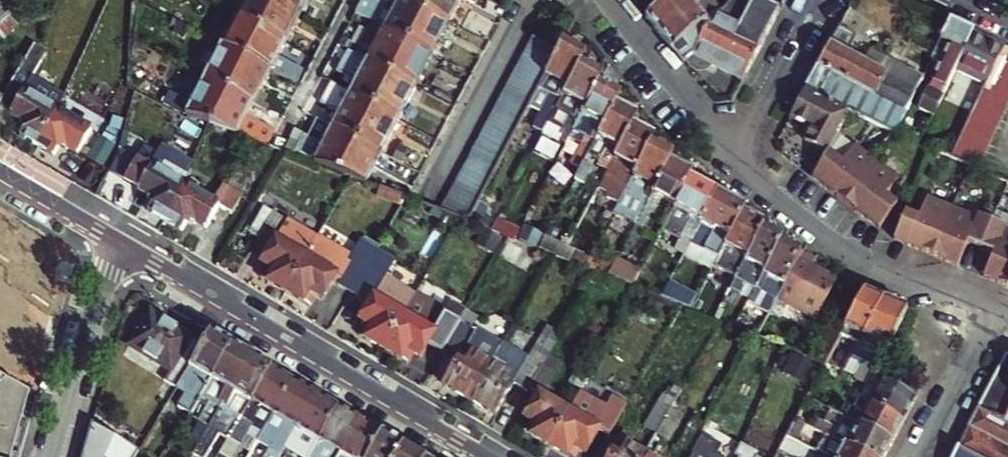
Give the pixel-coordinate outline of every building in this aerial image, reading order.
[(15,0),(0,0),(0,29),(22,7),(15,0)] [(259,29),(273,1),(272,0),(235,0),(233,5),(240,9),(236,17),(259,29)] [(273,1),(298,14),(306,0),(274,0),(273,1)] [(411,0),(399,0),(384,27),(409,40),(426,8),(411,0)] [(430,0),(411,0),(426,8),(430,0)] [(426,8),(450,22),(462,0),(430,0),(426,8)] [(659,32),(700,0),(669,0),(648,18),(659,32)] [(659,32),(673,49),(708,22),(702,15),(715,5),(712,0),(700,0),(659,32)] [(779,11),(758,0),(731,0),(727,6),(708,22),(673,49),(684,63),(695,54),(743,80),(779,11)] [(298,14),(273,1),(259,29),(283,42),(298,14)] [(450,22),(426,8),(409,40),(433,53),(450,22)] [(244,56),(259,29),(236,17),(222,44),(244,56)] [(950,20),(940,40),(950,44),(915,117),(928,123),(950,79),(973,31),(950,20)] [(356,53),(392,72),(409,40),(384,27),(372,21),(356,53)] [(864,118),(888,74),(865,61),(849,53),(858,35),(840,25),(807,87),(854,112),(864,118)] [(283,42),(259,29),(244,56),(269,69),(297,84),(304,70),(276,55),(283,42)] [(973,31),(950,79),(964,86),(968,78),(983,86),(986,80),(992,67),(998,55),(1002,45),(973,31)] [(392,72),(416,85),(433,53),(409,40),(392,72)] [(535,40),(528,52),(553,65),(560,52),(535,40)] [(560,52),(553,65),(546,77),(540,88),(540,89),(551,96),(534,128),(544,133),(549,123),(583,60),(588,52),(567,40),(560,52)] [(226,90),(244,56),(222,44),(216,55),(208,51),(202,62),(210,67),(204,78),(226,90)] [(998,55),(1007,60),(1007,48),(1002,45),(998,55)] [(374,106),(392,72),(356,53),(349,49),(337,71),(356,81),(349,93),(374,106)] [(871,50),(865,61),(888,74),(894,62),(871,50)] [(9,115),(31,78),(29,77),(41,57),(31,51),(2,99),(0,102),(0,109),(9,115)] [(528,52),(522,64),(546,77),(553,65),(528,52)] [(894,62),(888,74),(864,118),(893,133),(895,134),(927,67),(899,52),(894,62)] [(1007,98),(1007,60),(998,55),(992,67),(986,80),(983,86),(950,155),(975,167),(1007,98)] [(269,69),(244,56),(226,90),(251,103),(256,105),(260,98),(255,95),(269,69)] [(605,72),(583,60),(549,123),(562,129),(559,135),(567,142),(574,129),(600,81),(605,72)] [(546,77),(522,64),(515,75),(540,88),(546,77)] [(190,104),(203,79),(190,72),(177,97),(190,104)] [(416,85),(392,72),(374,106),(398,119),(416,85)] [(515,75),(509,87),(533,100),(540,89),(540,88),(515,75)] [(31,78),(9,115),(19,121),(17,123),(25,128),(19,138),(36,148),(56,113),(63,98),(31,78)] [(204,78),(203,79),(190,104),(177,97),(171,109),(209,123),(226,90),(204,78)] [(313,92),(321,96),(328,83),(320,79),(313,92)] [(600,81),(574,129),(587,136),(575,158),(585,163),(618,103),(623,93),(600,81)] [(357,138),(374,106),(349,93),(329,82),(328,83),(321,96),(318,103),(338,114),(332,125),(357,138)] [(509,87),(502,99),(527,112),(533,100),(509,87)] [(830,151),(854,112),(807,87),(792,117),(813,128),(806,141),(828,153),(830,151)] [(251,103),(226,90),(209,123),(209,124),(266,145),(273,133),(243,117),(251,103)] [(502,99),(496,111),(520,124),(527,112),(502,99)] [(639,115),(618,103),(585,163),(591,167),(594,162),(599,165),(608,148),(619,153),(635,124),(639,115)] [(398,119),(374,106),(357,138),(381,150),(398,119)] [(520,124),(496,111),(489,123),(514,136),(520,124)] [(90,133),(56,113),(36,148),(53,158),(59,148),(77,155),(90,133)] [(315,116),(305,134),(347,156),(349,152),(373,165),(381,150),(357,138),(332,125),(315,116)] [(514,136),(489,123),(483,134),(507,148),(514,136)] [(619,153),(614,162),(629,170),(611,204),(618,207),(635,176),(653,142),(657,136),(635,124),(619,153)] [(289,154),(349,176),(364,182),(373,165),(349,152),(347,156),(305,134),(301,131),(289,154)] [(476,147),(501,160),(507,148),(483,134),(476,147)] [(639,208),(644,211),(671,160),(675,154),(653,142),(635,176),(649,184),(640,201),(642,202),(639,208)] [(843,161),(830,151),(828,153),(814,176),(854,206),(875,166),(878,161),(856,145),(843,161)] [(470,159),(494,172),(501,160),(476,147),(470,159)] [(184,188),(189,175),(150,153),(144,164),(138,160),(125,183),(144,194),(142,196),(148,200),(142,210),(164,222),(184,188)] [(133,161),(121,154),(110,174),(121,181),(133,161)] [(488,183),(494,172),(470,159),(463,170),(488,183)] [(675,206),(691,177),(693,172),(671,160),(644,211),(635,227),(647,233),(664,201),(675,206)] [(878,161),(875,166),(854,206),(853,207),(880,228),(898,204),(887,195),(900,178),(878,161)] [(592,170),(584,165),(575,181),(584,186),(592,170)] [(463,170),(457,183),(481,196),(488,183),(463,170)] [(718,192),(691,177),(675,206),(688,213),(686,217),(691,220),(675,249),(685,254),(691,242),(718,192)] [(457,183),(450,194),(475,208),(481,196),(457,183)] [(213,204),(184,188),(164,222),(186,235),(191,225),(205,230),(218,208),(232,215),(239,202),(221,192),(213,204)] [(719,258),(725,247),(744,212),(746,207),(718,192),(691,242),(719,258)] [(441,211),(459,218),(467,221),(472,212),(475,208),(450,194),(441,211)] [(951,207),(927,196),(918,217),(907,212),(894,238),(956,265),(965,242),(994,254),(984,277),(1007,288),(1007,231),(1004,229),(1005,226),(951,207)] [(467,221),(491,231),(496,221),(472,212),(467,221)] [(735,282),(764,227),(766,224),(744,212),(725,247),(736,252),(726,271),(731,273),(728,278),(735,282)] [(316,240),(271,214),(256,240),(270,248),(261,265),(265,268),(267,269),(272,273),(267,282),(285,292),(305,258),(316,240)] [(544,239),(521,227),(514,240),(538,249),(544,239)] [(766,271),(782,240),(784,237),(764,227),(735,282),(729,293),(725,300),(735,305),(746,284),(756,266),(766,271)] [(538,249),(562,259),(568,247),(545,237),(544,239),(538,249)] [(316,240),(305,258),(285,292),(303,303),(308,294),(314,297),(315,296),(316,297),(322,300),(331,283),(351,295),(366,268),(316,240)] [(770,311),(777,298),(802,251),(782,240),(766,271),(756,289),(742,315),(749,318),(756,304),(770,311)] [(379,247),(375,253),(383,257),(386,251),(379,247)] [(585,268),(591,257),(568,247),(562,259),(585,268)] [(815,258),(802,251),(777,298),(816,318),(837,278),(812,265),(815,258)] [(383,350),(414,296),(384,278),(393,263),(383,257),(375,253),(366,268),(351,295),(369,305),(359,322),(371,329),(365,339),(383,350)] [(597,272),(608,277),(614,266),(591,257),(585,268),(597,272)] [(756,266),(746,284),(756,289),(766,271),(756,266)] [(260,278),(267,282),(272,273),(267,269),(265,268),(260,278)] [(620,282),(632,286),(638,275),(626,271),(620,282)] [(597,272),(586,291),(602,297),(612,278),(608,277),(597,272)] [(719,287),(704,315),(715,319),(725,300),(729,293),(719,287)] [(695,303),(667,288),(661,298),(692,310),(695,303)] [(870,376),(906,308),(865,290),(845,328),(851,331),(862,335),(852,355),(863,361),(855,377),(866,383),(870,376)] [(308,294),(303,303),(310,307),(316,297),(315,296),(314,297),(308,294)] [(445,313),(414,296),(383,350),(402,360),(407,351),(413,354),(413,353),(420,357),(430,340),(446,349),(461,321),(466,313),(450,304),(445,313)] [(482,321),(466,313),(461,321),(446,349),(460,357),(444,385),(470,400),(502,343),(478,329),(482,321)] [(187,371),(201,348),(189,341),(190,339),(148,314),(126,350),(168,375),(162,386),(174,393),(187,371)] [(830,356),(837,359),(851,331),(845,328),(830,356)] [(210,334),(201,348),(187,371),(196,376),(183,399),(175,412),(187,419),(191,412),(199,399),(231,347),(210,334)] [(542,366),(502,343),(470,400),(496,414),(512,385),(527,393),(529,389),(542,366)] [(219,411),(251,358),(231,347),(199,399),(219,411)] [(407,351),(402,360),(409,364),(414,355),(413,354),(407,351)] [(538,394),(542,396),(562,362),(549,355),(542,366),(529,389),(538,394)] [(999,367),(1007,372),(1007,356),(1004,358),(999,367)] [(270,369),(251,358),(219,411),(211,424),(207,430),(226,442),(233,430),(238,423),(270,369)] [(581,390),(591,372),(581,366),(570,383),(581,390)] [(1003,422),(1007,412),(1007,372),(999,367),(978,408),(1003,422)] [(270,369),(238,423),(260,436),(291,382),(270,369)] [(196,376),(187,371),(174,393),(183,399),(196,376)] [(914,398),(870,376),(866,383),(858,398),(862,400),(867,402),(902,421),(914,398)] [(33,402),(0,381),(0,456),(18,456),(33,402)] [(291,382),(260,436),(255,444),(267,451),(263,456),(278,456),(283,447),(314,395),(291,382)] [(579,393),(569,412),(549,446),(566,456),(572,447),(577,450),(578,449),(585,453),(599,430),(609,435),(626,405),(612,397),(605,408),(579,393)] [(549,446),(569,412),(542,396),(538,394),(524,417),(531,422),(537,426),(531,436),(549,446)] [(283,447),(292,452),(301,456),(307,456),(316,441),(335,407),(314,395),(283,447)] [(219,411),(199,399),(191,412),(200,417),(211,424),(219,411)] [(902,421),(867,402),(856,425),(891,443),(902,421)] [(335,407),(316,441),(325,447),(319,456),(337,456),(358,421),(335,407)] [(967,428),(1007,450),(1007,424),(1003,422),(978,408),(967,428)] [(656,434),(667,415),(655,409),(644,427),(656,434)] [(826,409),(819,421),(834,429),(841,417),(826,409)] [(678,422),(667,415),(656,434),(667,440),(678,422)] [(196,424),(199,426),(207,430),(211,424),(200,417),(196,424)] [(847,420),(841,417),(834,429),(819,421),(815,430),(866,456),(884,456),(891,443),(856,425),(847,420)] [(337,456),(367,456),(380,434),(358,421),(337,456)] [(537,426),(531,422),(525,432),(531,436),(537,426)] [(238,423),(233,430),(255,444),(260,436),(238,423)] [(137,454),(91,425),(82,456),(135,456),(137,454)] [(207,430),(199,426),(191,440),(198,444),(207,430)] [(967,428),(957,449),(972,456),(1007,456),(1007,450),(967,428)] [(815,430),(813,429),(809,439),(829,450),(825,456),(866,456),(815,430)] [(644,455),(628,446),(633,438),(623,432),(608,456),(642,456),(644,455)] [(402,446),(380,434),(367,456),(396,456),(402,446)] [(691,456),(721,456),(718,455),(723,446),(703,435),(693,454),(692,455),(691,456)] [(787,456),(793,456),(800,444),(786,436),(778,452),(787,456)] [(396,456),(420,456),(402,446),(396,456)] [(566,456),(567,456),(573,456),(577,450),(572,447),(566,456)] [(952,456),(972,456),(957,449),(952,456)]
